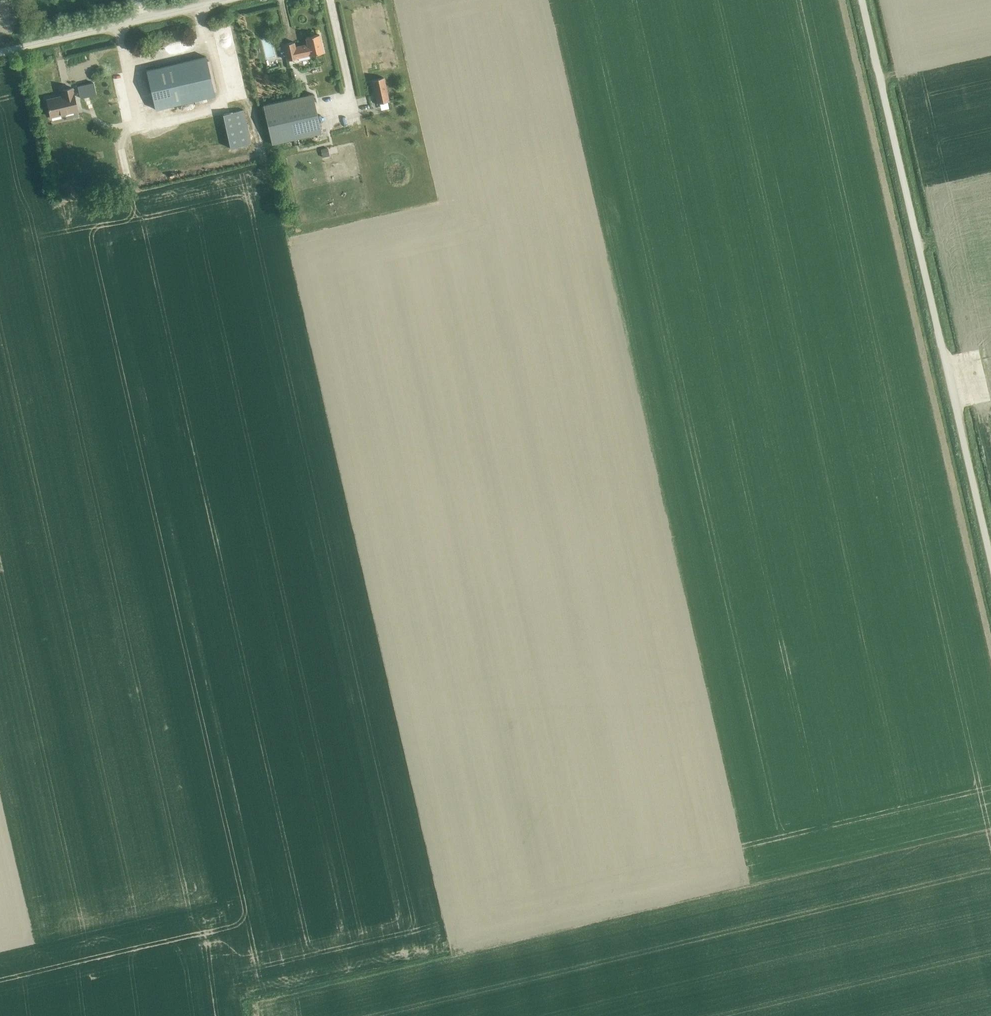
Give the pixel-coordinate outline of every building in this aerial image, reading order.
[(319,34),(305,37),(307,44),(295,46),(294,42),(283,44),(286,60),(298,57),(299,60),(309,58),(309,55),(323,52),(319,34)] [(155,109),(215,95),(206,56),(146,70),(155,109)] [(389,101),(384,77),(372,80),(377,103),(389,101)] [(93,82),(77,86),(80,98),(96,94),(93,82)] [(63,95),(46,99),(50,117),(78,110),(74,93),(73,93),(72,88),(62,90),(63,95)] [(321,132),(312,93),(263,105),(271,144),(321,132)] [(243,110),(223,114),(230,148),(250,144),(243,110)] [(327,147),(320,149),(322,157),(329,155),(327,147)]
